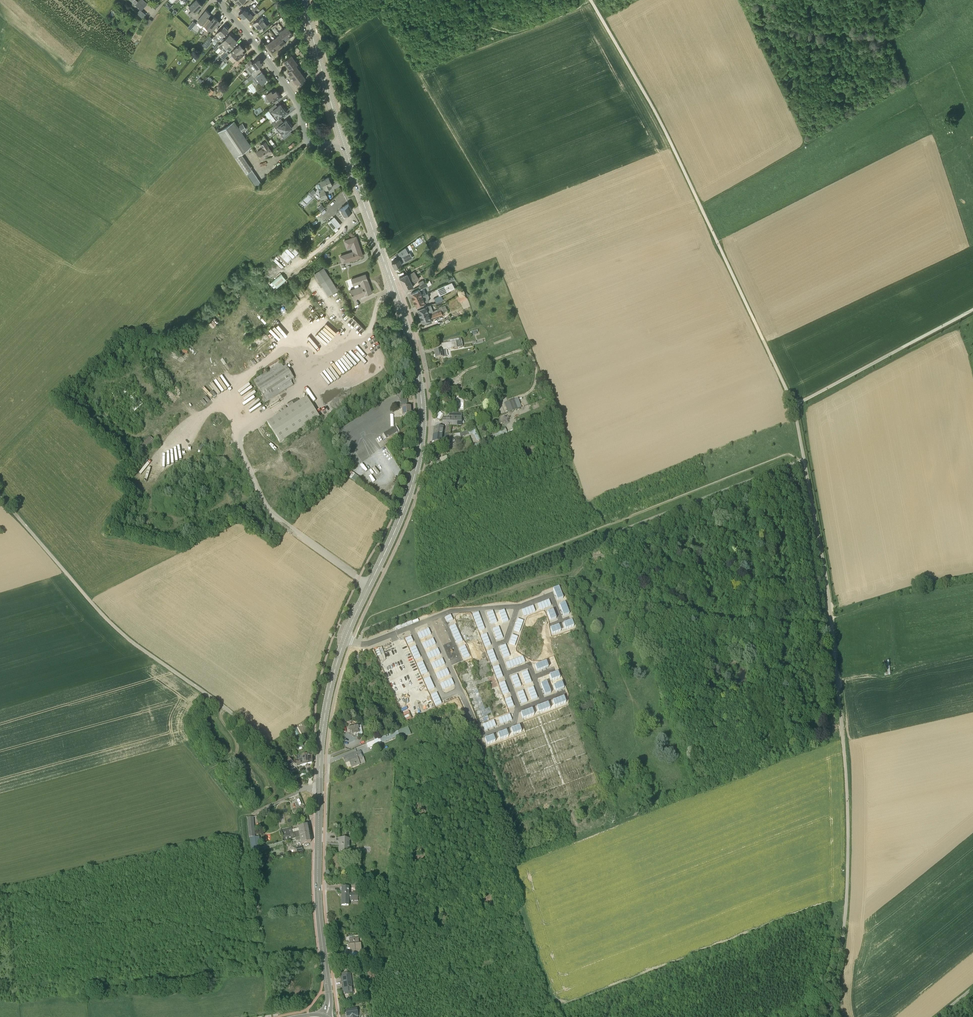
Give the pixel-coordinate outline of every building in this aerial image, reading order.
[(199,13),(196,11),(199,9),(199,8),(202,5),(200,3),(198,0),(195,0),(189,6),(193,10),(189,13),(194,19),(199,13)] [(141,10),(144,7),(139,1),(138,2),(136,5),(141,10)] [(242,17),(254,8),(252,4),(250,6),(247,8),(246,7),(238,13),(242,17)] [(254,8),(242,17),(246,22),(253,16),(253,15),(256,13),(254,11),(257,8),(256,6),(254,8)] [(204,25),(209,18),(207,16),(210,13),(206,9),(198,20),(204,25)] [(209,18),(204,25),(212,32),(220,22),(214,16),(211,19),(209,18)] [(260,31),(267,25),(263,20),(264,19),(262,16),(253,23),(257,27),(260,31)] [(191,30),(196,23),(193,20),(188,28),(191,30)] [(226,27),(224,25),(215,33),(220,38),(229,30),(228,29),(226,27)] [(283,29),(289,37),(293,34),(287,26),(283,29)] [(284,40),(289,37),(283,29),(279,32),(280,34),(286,42),(284,40)] [(225,46),(233,37),(229,33),(221,42),(222,43),(221,45),(218,42),(212,48),(215,51),(219,47),(222,49),(225,46)] [(281,45),(286,42),(280,34),(275,37),(281,45)] [(203,44),(202,45),(204,46),(207,48),(211,42),(210,41),(213,38),(210,35),(203,44)] [(233,37),(225,46),(229,50),(237,41),(233,37)] [(277,49),(281,45),(275,37),(271,41),(277,49)] [(272,52),(277,49),(271,41),(266,44),(272,52)] [(237,60),(240,58),(244,54),(242,51),(244,49),(240,44),(233,50),(235,52),(232,55),(237,60)] [(224,59),(229,53),(226,51),(221,57),(224,59)] [(286,65),(294,59),(289,52),(281,58),(286,65)] [(256,68),(263,62),(259,57),(251,62),(249,60),(245,65),(247,68),(245,69),(250,74),(256,68)] [(221,68),(228,60),(226,58),(219,66),(221,68)] [(294,59),(286,65),(290,69),(295,65),(297,63),(294,59)] [(298,69),(295,65),(290,69),(287,71),(291,75),(298,69)] [(294,80),(302,74),(298,69),(291,75),(294,80)] [(268,81),(267,79),(262,72),(262,71),(254,78),(251,75),(244,81),(242,82),(244,84),(245,84),(252,79),(256,84),(259,81),(261,84),(263,82),(265,84),(268,81)] [(302,74),(294,80),(297,84),(303,80),(304,82),(306,81),(304,79),(305,78),(302,74)] [(206,82),(210,85),(214,81),(210,77),(209,76),(207,78),(205,81),(206,82)] [(252,83),(248,86),(252,92),(256,90),(252,83)] [(280,95),(276,90),(273,93),(271,91),(266,95),(272,102),(280,95)] [(273,116),(284,107),(282,105),(281,105),(280,104),(276,107),(274,105),(276,104),(275,104),(268,109),(273,116)] [(274,126),(281,120),(281,119),(280,120),(278,118),(286,112),(286,111),(286,110),(284,107),(273,116),(276,120),(272,123),(274,126)] [(282,120),(274,126),(275,128),(279,132),(281,130),(290,123),(288,120),(287,121),(286,120),(283,122),(282,123),(280,121),(282,120)] [(234,121),(218,132),(246,174),(248,174),(256,187),(261,183),(253,171),(241,154),(251,146),(234,121)] [(247,129),(242,123),(238,126),(243,132),(247,129)] [(290,123),(281,130),(281,131),(283,134),(284,135),(288,131),(290,130),(293,128),(291,127),(292,126),(290,123)] [(262,148),(256,152),(261,159),(269,154),(269,153),(272,151),(265,141),(260,144),(262,148)] [(328,178),(328,177),(321,181),(319,182),(317,184),(318,186),(318,187),(318,188),(319,191),(320,191),(319,192),(321,195),(319,196),(321,200),(327,197),(324,190),(325,189),(331,186),(330,184),(331,184),(330,181),(331,181),(332,180),(331,179),(331,178),(330,177),(328,178)] [(303,201),(306,203),(312,196),(310,194),(303,201)] [(342,218),(345,216),(344,215),(352,210),(348,203),(341,208),(335,213),(340,218),(341,217),(342,218)] [(334,230),(341,224),(334,216),(328,222),(334,230)] [(337,232),(329,240),(331,242),(339,234),(337,232)] [(353,251),(340,255),(343,263),(352,259),(356,258),(361,256),(358,247),(357,248),(356,245),(358,244),(356,236),(344,240),(347,247),(351,246),(353,251)] [(289,250),(286,247),(278,255),(287,263),(299,251),(293,245),(289,250)] [(398,259),(391,262),(392,262),(392,263),(394,267),(407,260),(412,258),(410,253),(408,253),(405,247),(397,253),(399,256),(400,257),(398,259)] [(337,289),(330,277),(324,267),(314,273),(320,283),(321,283),(328,295),(337,289)] [(399,277),(403,285),(411,281),(418,276),(414,271),(410,274),(408,275),(407,273),(399,277)] [(281,273),(272,282),(273,283),(277,288),(287,279),(281,273)] [(360,286),(350,290),(353,299),(357,297),(357,296),(364,293),(364,295),(370,293),(366,281),(368,281),(365,274),(351,279),(353,286),(360,284),(360,286)] [(411,281),(403,285),(406,290),(414,286),(413,284),(414,283),(414,282),(419,279),(418,276),(411,281)] [(449,283),(436,289),(439,295),(441,295),(455,288),(452,282),(449,283)] [(420,289),(411,293),(414,301),(423,297),(422,297),(422,296),(426,294),(424,288),(420,289)] [(423,297),(414,301),(416,305),(416,307),(429,301),(429,300),(428,299),(429,298),(429,297),(429,296),(428,293),(426,294),(422,296),(422,297),(423,297)] [(431,304),(417,309),(420,316),(429,312),(430,312),(433,311),(431,304)] [(429,312),(420,316),(422,322),(425,321),(431,319),(443,315),(442,313),(447,310),(445,305),(442,306),(442,305),(440,306),(439,307),(439,308),(433,311),(430,312),(431,313),(431,314),(430,315),(429,313),(429,312)] [(442,350),(434,352),(435,359),(446,356),(445,350),(463,347),(462,340),(461,338),(459,338),(450,340),(450,342),(442,344),(441,344),(442,350)] [(355,366),(372,355),(365,344),(348,355),(355,366)] [(283,368),(281,363),(253,381),(263,397),(261,398),(265,403),(267,402),(267,403),(293,385),(290,381),(294,379),(286,366),(283,368)] [(345,376),(337,365),(322,374),(329,386),(345,376)] [(321,377),(312,381),(317,389),(323,386),(324,389),(326,388),(321,377)] [(201,401),(206,405),(211,400),(206,396),(201,401)] [(280,444),(320,418),(306,398),(267,423),(280,444)] [(407,399),(400,400),(400,408),(402,408),(402,415),(411,415),(411,413),(411,411),(410,407),(407,407),(407,399)] [(508,413),(518,409),(514,399),(504,403),(508,413)] [(133,413),(143,404),(140,400),(130,409),(133,413)] [(443,418),(442,426),(451,426),(451,425),(461,425),(461,419),(462,414),(449,414),(449,418),(443,418)] [(208,420),(205,424),(211,427),(215,421),(208,417),(206,419),(208,420)] [(451,426),(442,426),(442,428),(434,429),(433,432),(433,437),(438,436),(438,435),(448,434),(450,434),(451,426)] [(386,439),(398,432),(395,427),(383,434),(386,439)] [(433,437),(432,443),(434,443),(444,442),(445,442),(445,443),(445,444),(446,444),(450,444),(451,443),(451,441),(448,441),(448,434),(438,435),(438,436),(433,437)] [(190,447),(199,437),(197,435),(188,445),(190,447)] [(144,452),(154,442),(149,436),(138,446),(144,452)] [(559,587),(553,589),(557,600),(563,598),(559,587)] [(565,603),(559,605),(564,616),(569,614),(565,603)] [(553,610),(547,612),(550,621),(556,619),(553,610)] [(478,612),(473,614),(476,623),(481,621),(478,612)] [(572,620),(563,624),(565,629),(574,626),(572,620)] [(481,621),(476,623),(479,631),(485,629),(481,621)] [(455,625),(450,627),(453,635),(459,633),(455,625)] [(559,625),(550,629),(552,634),(561,631),(559,625)] [(459,633),(453,635),(457,644),(463,641),(459,633)] [(512,635),(509,643),(515,645),(518,637),(512,635)] [(523,656),(514,660),(516,665),(525,662),(523,656)] [(514,660),(506,663),(508,668),(516,665),(514,660)] [(546,661),(535,666),(537,671),(548,667),(546,661)] [(527,671),(522,673),(526,684),(531,682),(527,671)] [(558,672),(549,675),(552,681),(560,678),(558,672)] [(517,675),(511,677),(516,688),(521,686),(517,675)] [(546,682),(541,684),(545,695),(551,693),(546,682)] [(562,682),(553,686),(556,691),(564,688),(562,682)] [(533,687),(528,689),(532,700),(537,698),(533,687)] [(523,691),(517,693),(522,704),(527,702),(523,691)] [(564,697),(553,701),(555,707),(566,702),(564,697)] [(511,698),(505,700),(508,708),(514,706),(511,698)] [(548,703),(537,707),(539,713),(550,708),(548,703)] [(532,709),(521,713),(523,719),(534,715),(532,709)] [(358,726),(348,728),(348,731),(351,731),(352,735),(359,733),(358,729),(359,729),(358,726)] [(519,726),(511,729),(513,734),(521,731),(519,726)] [(506,731),(498,734),(500,739),(508,736),(506,731)] [(366,744),(384,736),(383,733),(365,740),(366,744)] [(493,736),(485,739),(487,744),(495,741),(493,736)] [(360,752),(344,759),(345,763),(349,762),(351,766),(360,763),(360,764),(365,762),(364,758),(363,759),(360,752)] [(312,764),(312,757),(302,759),(303,762),(300,762),(299,761),(297,762),(298,766),(312,764)] [(287,767),(293,763),(289,758),(284,762),(287,767)] [(299,832),(293,833),(291,827),(281,830),(282,833),(284,841),(296,838),(310,835),(308,826),(306,827),(298,829),(299,831),(299,832)] [(300,840),(301,845),(311,842),(310,835),(296,838),(296,841),(300,840)] [(255,837),(249,837),(252,850),(261,848),(259,837),(255,837)] [(339,851),(350,851),(350,839),(336,838),(336,843),(339,843),(339,851)] [(341,906),(349,906),(349,901),(358,901),(358,892),(352,892),(352,893),(349,893),(349,887),(340,887),(340,891),(342,891),(341,906)] [(351,957),(356,957),(362,956),(361,943),(359,943),(358,938),(349,939),(349,944),(347,944),(348,947),(349,947),(350,950),(349,950),(349,951),(351,951),(351,957)] [(348,994),(353,994),(353,993),(351,973),(345,974),(346,974),(346,977),(341,977),(342,983),(343,982),(344,992),(348,992),(348,994)]
